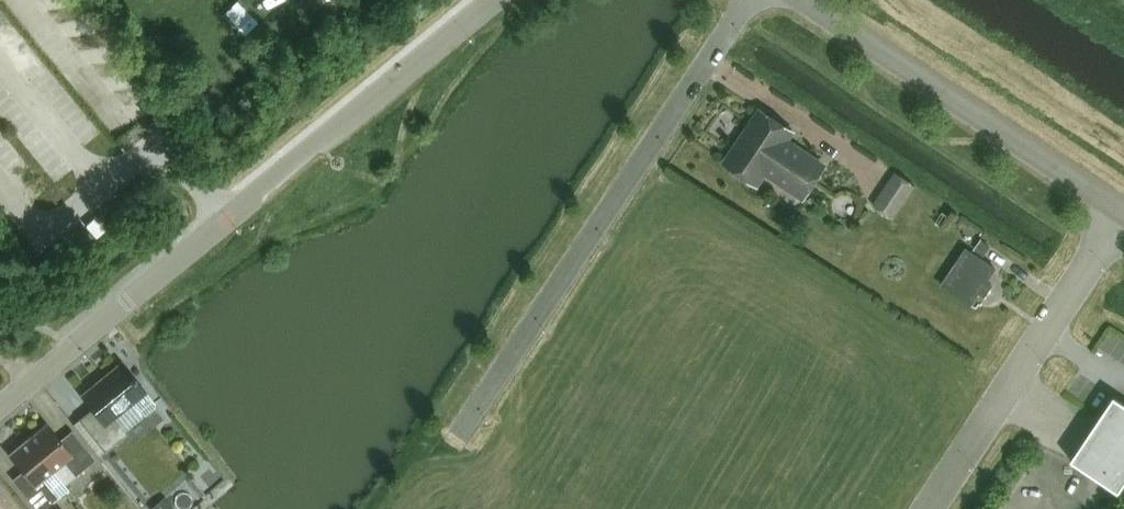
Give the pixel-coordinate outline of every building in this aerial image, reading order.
[(804,197),(824,166),(775,132),(781,124),(761,110),(740,142),(736,142),(734,146),(733,148),(733,152),(729,158),(749,171),(754,164),(804,197)] [(895,170),(873,203),(894,217),(916,184),(895,170)] [(982,239),(975,249),(984,256),(992,246),(982,239)] [(986,295),(993,284),(988,280),(996,268),(967,248),(942,284),(972,304),(980,291),(986,295)] [(128,434),(115,418),(132,404),(142,415),(146,415),(155,409),(156,404),(122,363),(81,396),(92,410),(86,415),(79,420),(105,452),(128,434)] [(1123,485),(1123,402),(1114,396),(1072,460),(1120,492),(1123,485)] [(65,485),(76,476),(96,460),(73,431),(67,436),(61,441),(47,424),(28,439),(54,472),(65,485)] [(54,472),(28,439),(9,455),(23,472),(19,476),(13,480),(36,508),(44,508),(69,489),(65,485),(54,472)] [(174,508),(165,496),(152,507),(153,508),(172,508),(174,508)]
